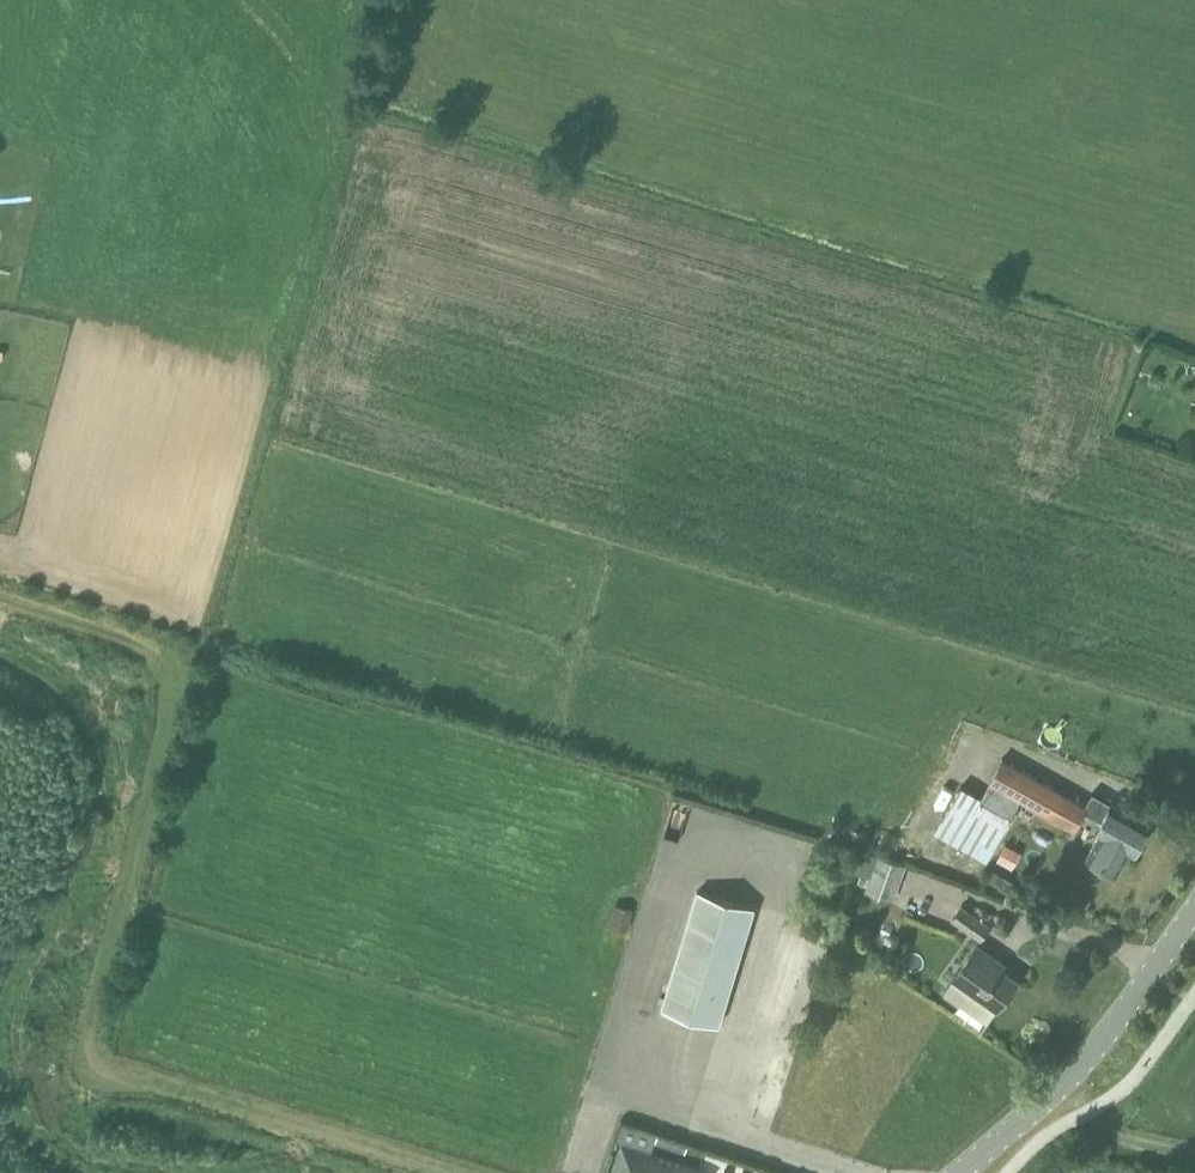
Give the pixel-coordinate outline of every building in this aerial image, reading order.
[(1002,758),(989,783),(1022,801),(1075,831),(1085,812),(1101,820),(1094,833),(1098,835),(1086,857),(1117,874),(1129,852),(1133,854),(1150,824),(1142,820),(1145,815),(1132,807),(1129,813),(1092,793),(1086,804),(1002,758)] [(1006,828),(1007,827),(1022,801),(989,783),(981,798),(974,810),(980,813),(1006,828)] [(961,850),(988,864),(1008,828),(1007,827),(1006,828),(980,813),(961,850)] [(1006,844),(998,859),(1012,867),(1020,852),(1006,844)] [(878,855),(873,868),(865,891),(890,899),(902,863),(878,855)] [(1082,894),(1126,925),(1142,903),(1098,871),(1082,894)] [(1003,876),(998,886),(1008,891),(1013,882),(1003,876)] [(698,889),(662,1007),(720,1025),(755,906),(698,889)] [(614,903),(608,924),(628,931),(634,909),(614,903)] [(990,925),(962,906),(952,920),(981,940),(990,925)] [(998,1008),(1008,994),(1018,980),(1003,969),(1007,965),(977,944),(954,977),(998,1008)] [(621,1121),(616,1139),(652,1150),(658,1132),(621,1121)] [(709,1171),(627,1143),(618,1172),(708,1172),(709,1171)]
